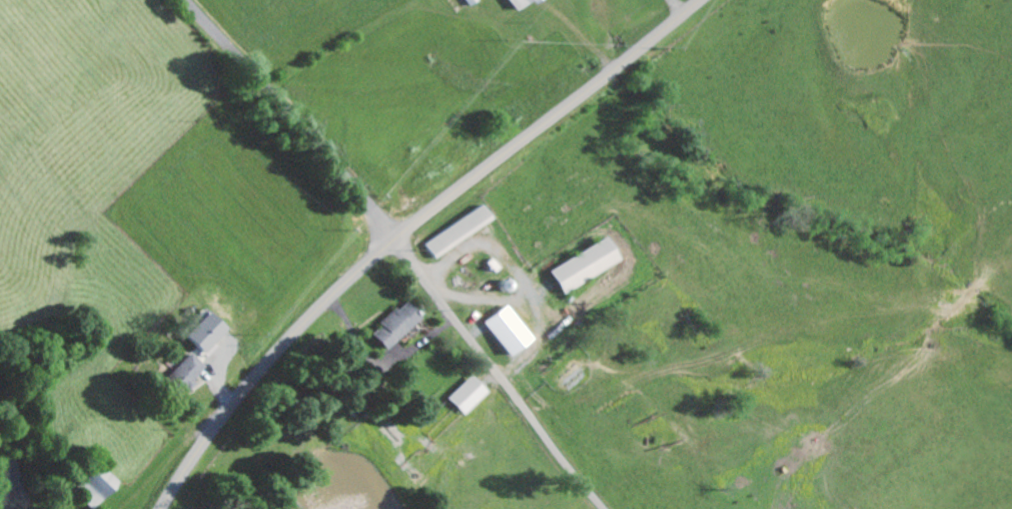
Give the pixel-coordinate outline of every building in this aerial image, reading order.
[(524,0),(501,0),(509,11),(524,0)] [(419,242),(429,256),(484,221),(474,206),(419,242)] [(558,295),(611,259),(596,237),(543,273),(558,295)] [(417,318),(400,301),(375,324),(376,326),(367,335),(381,350),(417,318)] [(526,340),(503,305),(479,321),(502,356),(526,340)] [(186,337),(204,354),(230,327),(211,309),(186,337)] [(174,370),(189,384),(206,366),(191,352),(174,370)] [(484,391),(467,375),(444,400),(460,416),(484,391)]
